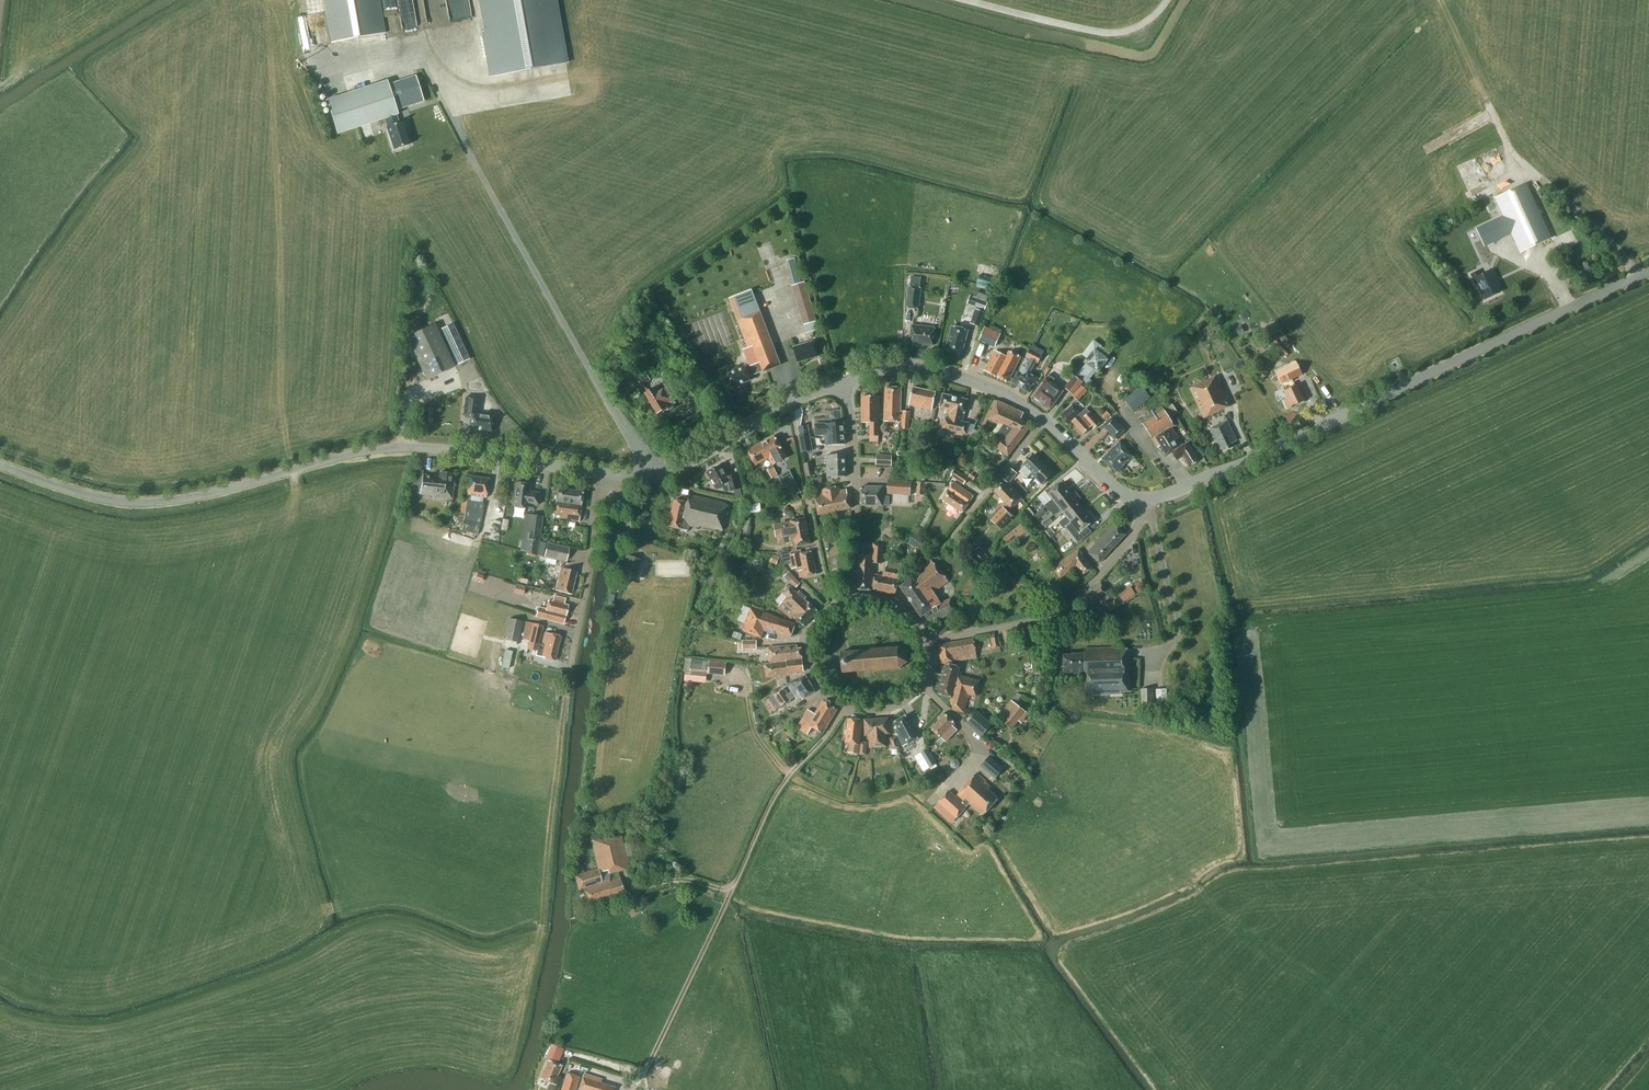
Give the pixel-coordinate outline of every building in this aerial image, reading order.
[(331,42),(385,33),(380,0),(323,0),(331,42)] [(489,77),(568,62),(557,0),(478,0),(484,32),(481,33),(489,77)] [(298,16),(300,29),(310,27),(307,15),(298,16)] [(415,75),(388,84),(396,108),(396,109),(424,100),(415,75)] [(337,134),(386,118),(389,127),(388,127),(395,149),(410,144),(403,122),(399,123),(396,114),(398,113),(396,109),(396,108),(388,84),(387,81),(326,101),(337,134)] [(1494,199),(1502,216),(1494,220),(1503,238),(1511,234),(1519,253),(1552,238),(1526,184),(1494,199)] [(1494,220),(1476,229),(1484,247),(1503,238),(1494,220)] [(767,259),(772,274),(782,271),(780,266),(785,265),(797,260),(793,250),(767,259)] [(1485,300),(1500,292),(1494,280),(1496,279),(1492,271),(1481,276),(1479,272),(1471,275),(1477,286),(1478,285),(1485,300)] [(976,285),(992,289),(995,279),(979,275),(976,285)] [(805,282),(792,286),(803,325),(817,321),(805,282)] [(919,309),(921,287),(908,286),(906,308),(919,309)] [(976,307),(970,323),(979,327),(988,302),(987,301),(989,296),(975,291),(973,297),(970,295),(967,304),(976,307)] [(750,366),(747,367),(729,374),(734,386),(752,380),(750,376),(763,372),(763,373),(781,365),(757,303),(753,305),(749,292),(731,299),(748,349),(744,350),(750,366)] [(726,312),(695,323),(705,353),(736,342),(726,312)] [(435,323),(406,337),(426,379),(455,366),(435,323)] [(470,359),(453,323),(440,329),(457,365),(470,359)] [(933,345),(935,327),(912,325),(911,336),(913,336),(912,345),(919,345),(919,344),(933,345)] [(962,355),(969,330),(952,325),(946,350),(962,355)] [(985,327),(980,338),(996,345),(1001,334),(985,327)] [(1266,344),(1270,340),(1267,335),(1262,339),(1266,344)] [(799,362),(817,357),(813,342),(794,347),(799,362)] [(1074,375),(1064,388),(1073,395),(1093,370),(1097,373),(1109,360),(1107,358),(1110,353),(1101,345),(1097,350),(1095,349),(1084,363),(1085,364),(1075,376),(1074,375)] [(1039,377),(1029,372),(1035,362),(1037,363),(1041,356),(1030,350),(1026,357),(1027,358),(1018,373),(1012,383),(1028,392),(1033,384),(1034,384),(1039,377)] [(1008,382),(1021,357),(1009,351),(1007,356),(995,351),(986,369),(985,369),(985,370),(1008,382)] [(1285,390),(1284,390),(1288,397),(1284,399),(1288,408),(1305,401),(1297,385),(1295,386),(1292,379),(1302,374),(1296,363),(1276,372),(1282,385),(1285,390)] [(638,379),(641,385),(650,380),(647,374),(638,379)] [(1064,390),(1053,382),(1055,379),(1048,375),(1046,377),(1042,382),(1044,384),(1034,396),(1035,397),(1036,399),(1039,402),(1041,401),(1051,409),(1064,390)] [(1231,406),(1217,375),(1213,377),(1190,388),(1204,419),(1231,406)] [(673,404),(676,402),(663,381),(654,386),(655,388),(646,394),(659,414),(663,411),(664,412),(674,406),(673,404)] [(1082,386),(1073,395),(1078,401),(1087,391),(1082,386)] [(1133,411),(1151,397),(1142,386),(1124,400),(1133,411)] [(888,387),(886,387),(885,410),(884,421),(900,422),(901,411),(902,388),(899,388),(888,387)] [(936,393),(914,388),(910,405),(932,410),(936,393)] [(966,434),(969,424),(962,422),(968,400),(944,394),(941,408),(947,409),(946,414),(950,415),(949,419),(945,418),(943,429),(966,434)] [(491,431),(493,416),(477,414),(479,399),(466,397),(464,416),(472,417),(471,429),(491,431)] [(862,397),(863,409),(880,409),(880,397),(862,397)] [(986,418),(999,424),(994,431),(997,434),(1000,436),(994,445),(1008,456),(1031,426),(1021,419),(1024,413),(995,399),(986,418)] [(1072,421),(1073,422),(1081,414),(1072,404),(1066,409),(1067,411),(1061,417),(1068,425),(1072,421)] [(435,409),(433,406),(430,406),(427,408),(427,411),(429,414),(432,414),(435,412),(435,409)] [(1162,406),(1141,420),(1153,438),(1172,428),(1174,426),(1162,406)] [(880,409),(863,409),(863,423),(871,423),(871,436),(880,436),(880,409)] [(1081,414),(1073,422),(1084,434),(1090,428),(1091,426),(1094,429),(1101,422),(1091,411),(1088,414),(1084,410),(1081,414)] [(910,412),(902,411),(901,428),(909,429),(910,412)] [(1106,411),(1101,415),(1106,420),(1111,415),(1106,411)] [(1105,423),(1102,426),(1115,439),(1125,430),(1112,417),(1111,418),(1110,417),(1105,422),(1105,423)] [(1231,443),(1236,441),(1227,421),(1210,429),(1219,449),(1222,447),(1224,450),(1233,446),(1231,443)] [(826,434),(844,433),(844,422),(814,424),(815,436),(826,435),(826,434)] [(976,426),(969,424),(967,434),(971,435),(979,439),(982,433),(974,429),(976,426)] [(800,435),(808,433),(806,425),(798,427),(800,435)] [(1183,446),(1172,428),(1153,438),(1161,452),(1164,450),(1167,455),(1173,452),(1178,460),(1183,456),(1189,466),(1198,460),(1188,443),(1183,446)] [(810,433),(799,435),(802,453),(813,451),(810,433)] [(826,434),(826,435),(827,446),(845,444),(844,433),(826,434)] [(775,436),(762,443),(769,458),(783,451),(775,436)] [(1129,461),(1133,456),(1125,447),(1126,447),(1121,441),(1102,459),(1109,466),(1110,464),(1117,472),(1124,465),(1123,464),(1127,460),(1129,461)] [(769,458),(762,443),(748,450),(755,465),(769,458)] [(827,466),(846,465),(846,454),(827,455),(827,466)] [(1042,484),(1054,473),(1035,454),(1023,466),(1024,467),(1020,471),(1027,478),(1031,473),(1042,484)] [(892,455),(877,455),(876,465),(891,466),(892,455)] [(804,463),(805,470),(813,469),(812,462),(804,463)] [(731,489),(740,489),(736,475),(730,478),(721,464),(707,472),(717,489),(723,486),(727,492),(731,489)] [(846,477),(846,465),(827,466),(828,477),(846,477)] [(774,468),(768,471),(772,478),(778,475),(774,468)] [(1010,468),(1002,478),(1009,484),(1017,473),(1010,468)] [(793,469),(780,475),(790,497),(802,492),(793,469)] [(813,469),(805,470),(806,477),(814,475),(813,469)] [(952,477),(964,485),(968,478),(956,469),(955,470),(953,469),(947,479),(950,481),(952,477)] [(420,494),(423,476),(419,475),(420,471),(414,470),(411,492),(408,491),(404,502),(408,504),(412,493),(420,494)] [(452,498),(455,475),(439,472),(439,477),(423,475),(420,494),(452,498)] [(464,520),(462,530),(477,535),(481,522),(484,504),(482,503),(483,497),(486,498),(489,479),(470,476),(465,513),(456,512),(455,518),(464,520)] [(911,481),(888,479),(887,494),(910,496),(911,481)] [(530,485),(515,482),(512,506),(527,508),(528,503),(538,505),(540,493),(529,491),(530,485)] [(917,482),(916,494),(924,495),(924,483),(917,482)] [(963,512),(973,496),(953,483),(943,499),(963,512)] [(994,491),(1007,505),(1004,508),(1003,507),(990,519),(1000,530),(1013,516),(1008,511),(1021,499),(1012,489),(1011,490),(1003,483),(994,491)] [(1071,493),(1063,483),(1048,494),(1052,499),(1045,505),(1049,510),(1071,493)] [(840,486),(832,488),(836,511),(851,508),(849,495),(848,495),(847,490),(841,491),(840,486)] [(889,497),(883,497),(883,487),(861,487),(862,506),(883,506),(883,505),(889,505),(889,497)] [(579,521),(583,492),(558,488),(554,518),(579,521)] [(836,511),(832,488),(821,490),(822,495),(816,496),(817,501),(819,514),(836,511)] [(1060,509),(1063,513),(1078,501),(1071,493),(1049,510),(1053,515),(1060,509)] [(723,531),(727,507),(725,504),(691,494),(688,503),(675,500),(669,526),(688,530),(689,526),(699,527),(699,526),(723,531)] [(1078,501),(1063,513),(1066,517),(1059,523),(1063,528),(1071,522),(1070,521),(1085,510),(1078,501)] [(748,504),(749,513),(762,512),(761,503),(748,504)] [(1086,509),(1085,510),(1070,521),(1071,522),(1076,528),(1071,532),(1074,536),(1079,532),(1079,533),(1095,520),(1086,509)] [(531,541),(529,552),(537,556),(542,516),(526,514),(522,540),(531,541)] [(752,518),(746,517),(743,535),(750,536),(752,526),(750,526),(752,518)] [(779,544),(795,542),(796,546),(811,544),(806,518),(791,521),(774,525),(777,538),(779,544)] [(1024,529),(1020,524),(1003,538),(1007,543),(1024,529)] [(1100,562),(1126,534),(1115,524),(1089,553),(1100,562)] [(923,548),(925,541),(912,537),(910,544),(923,548)] [(547,543),(544,556),(566,561),(569,548),(547,543)] [(736,547),(722,544),(720,553),(725,554),(726,550),(735,552),(736,547)] [(873,544),(873,553),(859,552),(856,589),(871,590),(873,563),(882,563),(883,544),(873,544)] [(992,562),(980,547),(971,554),(983,569),(992,562)] [(1082,576),(1092,569),(1079,549),(1054,567),(1061,578),(1076,567),(1082,576)] [(801,550),(783,554),(785,563),(792,562),(793,568),(798,567),(801,578),(816,574),(811,552),(801,554),(801,550)] [(780,557),(774,554),(770,562),(776,565),(780,557)] [(931,624),(958,610),(951,599),(941,605),(934,593),(948,581),(930,559),(918,569),(921,572),(901,587),(922,616),(925,614),(931,624)] [(900,579),(902,571),(901,571),(902,564),(888,561),(887,567),(885,567),(883,576),(875,575),(874,591),(895,594),(900,579)] [(577,572),(561,568),(556,590),(571,594),(577,572)] [(801,584),(789,571),(784,576),(796,588),(801,584)] [(482,583),(484,576),(477,573),(475,581),(482,583)] [(1023,575),(1011,581),(1015,589),(1027,584),(1023,575)] [(718,586),(721,579),(714,576),(711,583),(718,586)] [(525,586),(515,584),(513,593),(523,595),(525,586)] [(1101,604),(1110,598),(1100,585),(1086,595),(1093,604),(1098,600),(1101,604)] [(804,626),(819,611),(806,599),(807,597),(800,591),(798,593),(791,587),(784,593),(788,597),(780,607),(791,619),(793,616),(804,626)] [(1127,590),(1119,595),(1124,602),(1131,596),(1127,590)] [(564,623),(568,606),(564,605),(565,599),(554,596),(553,601),(549,600),(547,610),(538,607),(536,616),(564,623)] [(1115,599),(1105,606),(1109,613),(1120,606),(1115,599)] [(792,637),(796,623),(751,609),(743,631),(762,637),(764,630),(776,634),(776,633),(792,637)] [(509,618),(505,639),(518,642),(522,621),(509,618)] [(539,643),(543,626),(530,623),(526,622),(522,639),(529,640),(527,648),(537,651),(536,656),(542,657),(553,660),(555,660),(560,637),(559,636),(544,632),(541,644),(539,643)] [(998,637),(991,638),(993,649),(1000,648),(998,637)] [(968,659),(977,658),(976,648),(974,639),(940,645),(942,664),(960,661),(968,659)] [(757,649),(757,641),(743,641),(743,649),(757,649)] [(770,661),(802,659),(803,658),(802,648),(798,648),(798,645),(769,647),(769,648),(770,661)] [(899,668),(908,662),(907,652),(898,647),(842,652),(843,672),(899,668)] [(1128,691),(1128,682),(1127,647),(1084,648),(1085,654),(1072,654),(1072,655),(1063,655),(1064,667),(1065,667),(1065,675),(1085,674),(1086,693),(1093,692),(1093,695),(1121,694),(1121,692),(1124,691),(1128,691)] [(505,650),(501,667),(508,669),(513,652),(505,650)] [(692,659),(690,671),(725,675),(727,663),(692,659)] [(802,659),(770,661),(770,664),(765,665),(767,676),(796,674),(796,672),(804,671),(802,659)] [(946,663),(941,683),(977,692),(980,681),(959,675),(960,669),(957,666),(946,663)] [(788,695),(787,693),(784,689),(774,695),(781,707),(791,701),(790,700),(797,696),(799,700),(803,698),(804,699),(815,692),(805,675),(799,679),(798,678),(788,684),(793,692),(788,695)] [(976,696),(977,692),(941,683),(938,694),(953,697),(953,709),(964,712),(968,695),(976,696)] [(1162,702),(1168,702),(1167,688),(1156,689),(1157,705),(1162,705),(1162,702)] [(1141,689),(1141,706),(1153,705),(1153,689),(1141,689)] [(1015,703),(1021,696),(1018,694),(1012,701),(1015,703)] [(816,714),(809,710),(807,709),(796,727),(807,734),(812,726),(824,734),(837,710),(823,701),(816,714)] [(1012,729),(1018,721),(1021,723),(1028,715),(1025,712),(1026,712),(1012,701),(999,718),(1012,729)] [(981,736),(991,725),(977,712),(967,723),(981,736)] [(933,729),(942,737),(938,742),(941,746),(946,741),(946,742),(957,730),(954,726),(955,724),(952,721),(946,715),(933,729)] [(918,738),(906,716),(895,722),(897,726),(895,727),(899,734),(899,735),(898,735),(904,746),(918,738)] [(869,735),(870,747),(887,746),(886,735),(890,734),(888,718),(866,720),(866,735),(869,735)] [(849,753),(859,754),(862,721),(860,720),(849,719),(846,742),(850,743),(849,753)] [(894,749),(899,748),(896,737),(891,739),(894,749)] [(928,749),(921,752),(930,768),(936,764),(928,749)] [(996,778),(1003,769),(989,757),(981,766),(996,778)] [(983,815),(998,799),(997,798),(988,789),(990,787),(986,783),(987,782),(977,773),(956,797),(950,791),(940,802),(949,811),(950,810),(957,816),(969,803),(983,815)] [(589,902),(624,891),(620,878),(610,881),(610,879),(602,882),(599,871),(603,870),(605,875),(629,869),(620,831),(591,837),(599,868),(576,875),(579,890),(584,889),(589,902)] [(551,1043),(546,1056),(559,1061),(564,1048),(551,1043)] [(550,1082),(547,1089),(550,1089),(558,1089),(562,1080),(557,1077),(561,1066),(559,1065),(550,1061),(549,1060),(541,1078),(550,1082)] [(566,1072),(560,1089),(575,1089),(580,1076),(566,1072)] [(579,1089),(614,1089),(615,1087),(601,1083),(602,1079),(584,1073),(579,1089)]
